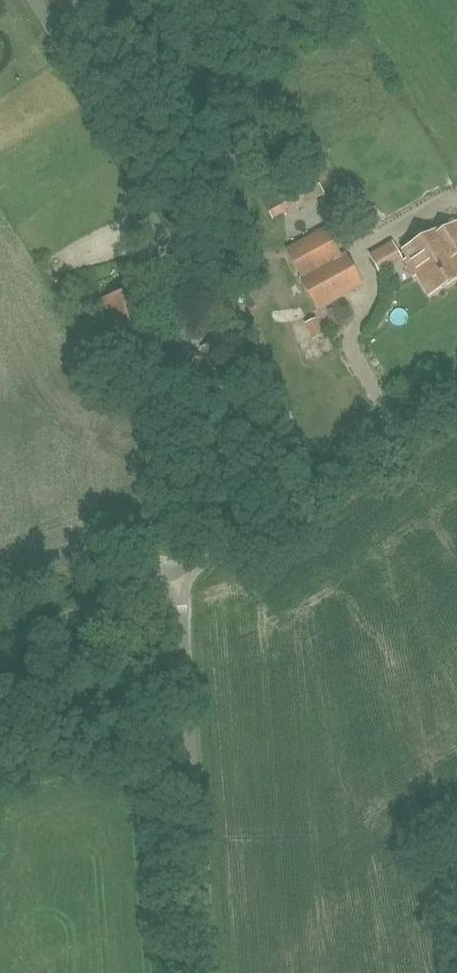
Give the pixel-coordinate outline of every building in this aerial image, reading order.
[(454,257),(456,255),(456,224),(443,232),(442,229),(403,252),(408,259),(405,261),(414,277),(417,275),(429,295),(456,279),(456,263),(454,257)] [(318,310),(360,286),(344,256),(340,258),(325,230),(286,251),(302,279),(301,280),(318,310)] [(384,231),(360,247),(372,265),(396,249),(384,231)] [(117,353),(158,340),(142,289),(100,302),(117,353)] [(210,373),(238,363),(230,338),(201,348),(210,373)]
